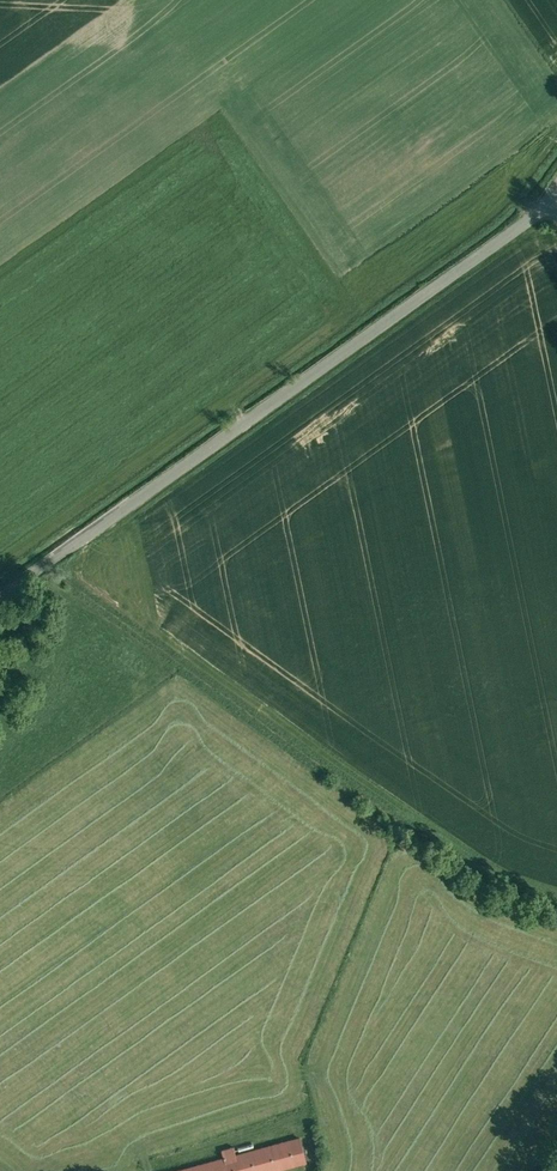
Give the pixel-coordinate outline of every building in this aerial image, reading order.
[(305,1162),(299,1139),(237,1157),(235,1148),(222,1151),(225,1160),(187,1170),(275,1170),(305,1162)]
